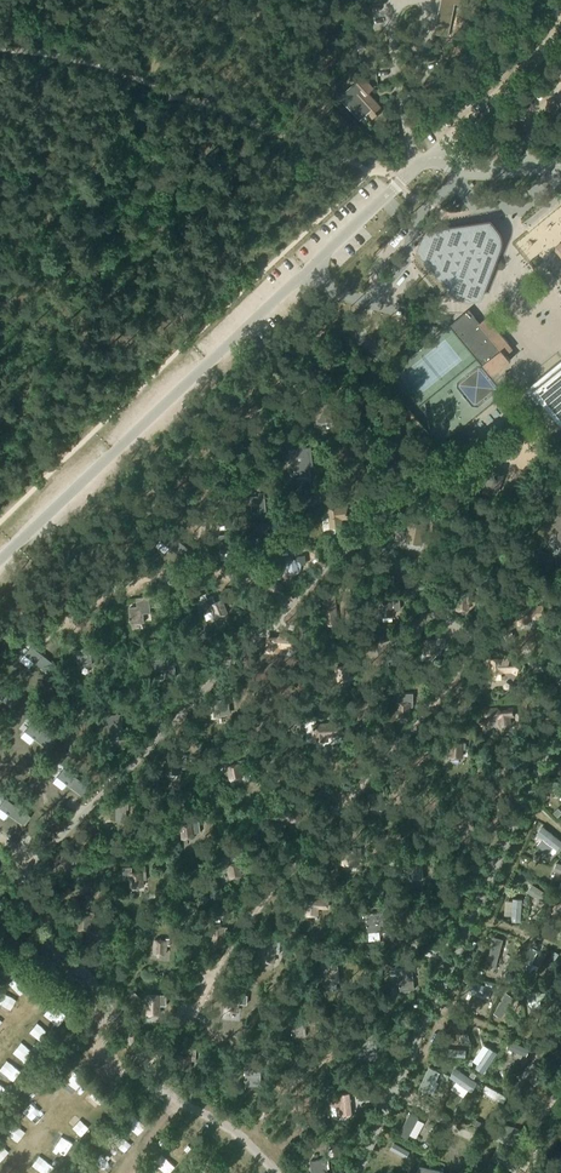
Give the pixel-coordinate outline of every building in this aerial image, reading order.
[(355,42),(354,43),(363,50),(368,43),(358,36),(358,37),(355,42)] [(356,82),(339,97),(360,120),(368,112),(374,119),(384,109),(373,97),(379,93),(364,76),(357,82),(356,82)] [(429,231),(425,237),(419,249),(430,262),(433,266),(458,296),(462,299),(470,300),(475,299),(482,298),(503,242),(503,238),(502,234),(501,230),(492,219),(470,222),(442,227),(436,228),(429,231)] [(426,245),(425,247),(426,249),(431,256),(433,254),(435,257),(433,259),(432,260),(432,261),(432,262),(432,263),(453,288),(454,288),(454,289),(455,289),(456,289),(457,289),(463,283),(461,280),(464,278),(471,287),(472,287),(472,288),(473,288),(474,288),(475,288),(486,278),(487,278),(487,277),(487,276),(487,275),(479,265),(488,258),(494,254),(473,228),(467,232),(467,233),(465,235),(465,234),(464,234),(463,233),(462,233),(461,233),(461,234),(460,234),(459,234),(459,235),(459,236),(458,236),(458,237),(459,238),(459,239),(458,240),(455,236),(449,229),(448,228),(447,228),(446,228),(446,229),(426,245)] [(479,324),(474,318),(476,316),(470,309),(450,325),(492,375),(511,360),(502,349),(510,343),(488,316),(479,324)] [(526,390),(538,404),(542,401),(560,425),(560,361),(526,390)] [(330,402),(313,405),(316,423),(333,420),(330,402)] [(311,447),(289,450),(291,464),(295,463),(297,478),(311,476),(309,467),(314,467),(311,447)] [(489,470),(482,488),(496,493),(503,476),(489,470)] [(259,496),(245,497),(245,505),(252,504),(252,512),(254,514),(261,513),(262,511),(266,511),(264,493),(259,493),(259,496)] [(349,505),(328,507),(330,529),(342,527),(341,518),(351,517),(349,505)] [(551,520),(551,521),(560,532),(560,511),(551,520)] [(426,521),(408,518),(404,542),(423,544),(426,521)] [(233,540),(238,540),(237,533),(218,534),(220,552),(233,552),(233,540)] [(299,564),(302,564),(301,557),(294,558),(294,559),(284,560),(286,575),(300,574),(299,564)] [(459,596),(456,596),(457,610),(468,610),(467,602),(473,602),(473,584),(458,584),(459,596)] [(389,601),(379,603),(381,617),(402,614),(399,592),(388,594),(389,601)] [(335,593),(321,595),(324,626),(338,624),(335,593)] [(201,601),(206,614),(213,611),(216,618),(228,613),(222,598),(215,601),(213,596),(208,598),(201,601)] [(150,602),(149,597),(137,598),(138,608),(130,608),(131,623),(144,622),(144,614),(150,613),(150,607),(150,602)] [(527,608),(516,609),(518,625),(532,623),(532,619),(546,617),(545,603),(527,605),(527,608)] [(268,635),(266,651),(279,652),(280,647),(295,649),(297,635),(280,633),(280,637),(275,636),(268,635)] [(425,639),(424,654),(435,655),(436,648),(441,649),(442,638),(437,637),(437,640),(425,639)] [(86,649),(77,650),(78,665),(92,664),(91,653),(96,653),(96,645),(86,646),(86,649)] [(161,659),(147,660),(148,671),(162,670),(162,678),(176,677),(174,657),(169,657),(169,660),(161,661),(161,659)] [(511,657),(490,657),(490,672),(512,672),(518,675),(522,666),(517,663),(511,663),(511,657)] [(348,664),(335,667),(338,682),(352,679),(350,669),(357,667),(355,661),(348,662),(348,664)] [(398,702),(396,702),(396,717),(411,717),(411,707),(413,707),(413,693),(398,693),(398,702)] [(218,702),(207,703),(209,718),(220,717),(220,715),(230,714),(228,699),(218,700),(218,702)] [(515,705),(485,707),(486,720),(497,719),(498,726),(512,725),(511,717),(517,717),(515,705)] [(108,724),(109,741),(121,740),(120,723),(123,723),(122,712),(103,714),(104,724),(108,724)] [(343,736),(342,721),(312,723),(313,742),(322,741),(322,738),(343,736)] [(466,743),(449,742),(449,757),(463,758),(463,750),(466,750),(466,743)] [(168,759),(166,773),(179,774),(179,768),(186,769),(187,757),(179,756),(178,760),(168,759)] [(228,766),(231,780),(243,777),(240,767),(244,766),(243,760),(238,761),(239,764),(228,766)] [(552,790),(560,792),(560,782),(554,781),(552,790)] [(381,795),(384,794),(382,787),(376,788),(376,791),(367,793),(370,808),(383,804),(381,795)] [(289,822),(301,817),(297,804),(287,807),(285,801),(279,803),(282,815),(287,814),(289,822)] [(127,821),(127,809),(129,809),(129,804),(116,804),(116,806),(105,806),(105,819),(116,819),(116,821),(127,821)] [(467,817),(458,818),(461,834),(474,832),(471,813),(466,814),(467,817)] [(194,832),(200,832),(198,819),(190,820),(190,823),(179,824),(180,838),(194,837),(194,832)] [(536,833),(557,850),(560,845),(560,841),(542,826),(536,833)] [(76,851),(70,849),(69,852),(58,849),(54,862),(66,867),(69,861),(73,862),(76,851)] [(362,850),(344,849),(343,864),(356,865),(356,859),(361,859),(362,850)] [(237,857),(218,860),(220,871),(228,870),(229,878),(243,876),(240,861),(238,861),(237,857)] [(416,864),(404,865),(404,871),(409,871),(410,880),(424,879),(422,861),(416,861),(416,864)] [(553,870),(560,873),(560,864),(555,862),(553,870)] [(133,867),(122,868),(123,880),(129,879),(130,887),(145,887),(144,880),(147,880),(146,871),(141,872),(133,872),(133,867)] [(530,883),(525,891),(532,896),(538,900),(544,904),(549,896),(530,883)] [(532,896),(530,900),(536,904),(538,900),(532,896)] [(511,920),(511,921),(520,921),(522,900),(513,899),(512,916),(511,920)] [(328,901),(305,900),(304,916),(319,916),(319,910),(328,910),(328,901)] [(552,908),(560,913),(560,903),(557,901),(552,908)] [(94,913),(89,912),(89,914),(78,914),(76,928),(89,931),(90,920),(93,920),(94,913)] [(387,912),(366,914),(368,932),(384,931),(383,919),(388,919),(387,912)] [(207,937),(207,945),(223,945),(223,935),(228,935),(228,927),(212,927),(212,937),(207,937)] [(494,937),(487,963),(496,965),(503,939),(494,937)] [(170,938),(166,938),(166,940),(153,939),(153,953),(167,955),(168,945),(170,945),(170,938)] [(278,941),(263,940),(261,962),(275,964),(276,954),(279,954),(281,942),(277,942),(278,941)] [(531,947),(520,969),(528,972),(538,950),(531,947)] [(412,967),(396,969),(396,974),(397,976),(399,975),(400,990),(414,989),(412,967)] [(471,986),(468,994),(491,1002),(494,994),(471,986)] [(539,991),(527,992),(528,1000),(540,1000),(551,999),(551,992),(539,992),(539,991)] [(505,992),(492,1012),(500,1017),(508,1005),(511,1001),(513,998),(505,992)] [(167,995),(146,995),(146,1015),(160,1016),(160,1006),(167,1006),(167,995)] [(243,996),(240,995),(239,997),(226,996),(225,1011),(238,1012),(239,1002),(243,1002),(243,996)] [(305,1024),(309,1024),(309,1017),(298,1019),(299,1021),(290,1023),(292,1037),(306,1036),(305,1024)] [(460,1034),(462,1043),(471,1041),(469,1032),(460,1034)] [(376,1042),(381,1042),(380,1033),(366,1034),(367,1036),(360,1037),(362,1055),(377,1053),(376,1042)] [(509,1040),(506,1047),(516,1051),(522,1054),(526,1055),(529,1048),(509,1040)] [(489,1047),(476,1068),(483,1073),(497,1052),(489,1047)] [(181,1054),(180,1054),(179,1070),(191,1071),(192,1061),(196,1061),(197,1049),(182,1048),(181,1054)] [(446,1048),(445,1055),(448,1055),(465,1057),(465,1050),(446,1048)] [(538,1048),(534,1052),(539,1058),(543,1054),(538,1048)] [(524,1056),(520,1063),(524,1066),(529,1059),(524,1056)] [(251,1061),(244,1061),(244,1069),(245,1069),(246,1086),(261,1086),(261,1068),(256,1068),(256,1069),(251,1069),(251,1061)] [(533,1062),(514,1081),(521,1088),(540,1069),(533,1062)] [(428,1066),(418,1088),(427,1092),(437,1070),(428,1066)] [(456,1069),(451,1077),(471,1091),(477,1084),(477,1083),(456,1069)] [(486,1085),(482,1091),(504,1103),(507,1097),(486,1085)] [(350,1093),(330,1095),(332,1108),(337,1107),(338,1115),(352,1114),(350,1093)] [(411,1113),(400,1133),(408,1138),(419,1117),(411,1113)] [(393,1143),(390,1149),(405,1158),(409,1151),(393,1143)] [(446,1147),(445,1155),(468,1156),(469,1148),(446,1147)] [(310,1161),(312,1172),(328,1172),(326,1165),(328,1164),(327,1159),(310,1161)] [(482,1172),(501,1172),(489,1164),(482,1172)]
